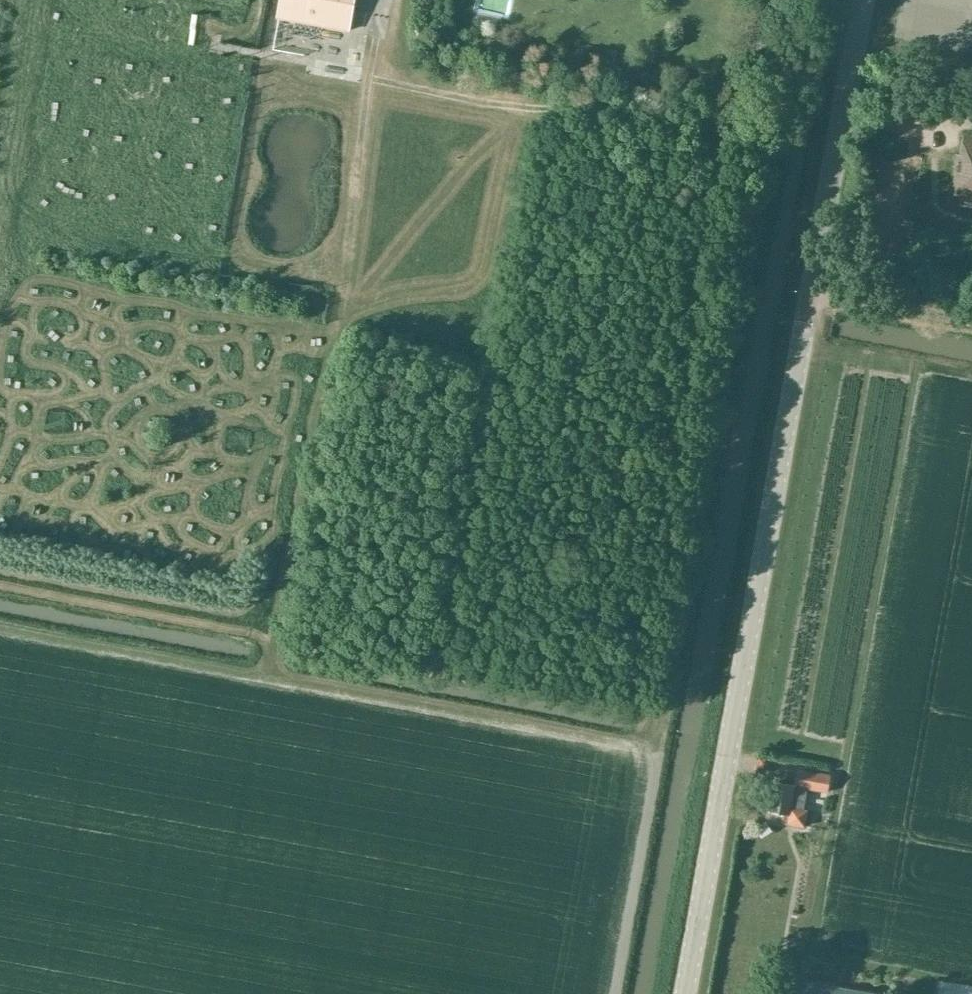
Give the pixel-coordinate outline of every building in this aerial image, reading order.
[(279,17),(351,29),(356,0),(281,0),(279,17)] [(964,134),(959,155),(956,154),(947,203),(971,208),(971,136),(964,134)] [(830,776),(826,775),(799,770),(796,786),(775,783),(770,811),(791,815),(789,824),(805,827),(808,811),(804,810),(808,789),(828,792),(830,776)] [(789,979),(786,993),(875,993),(789,979)]
